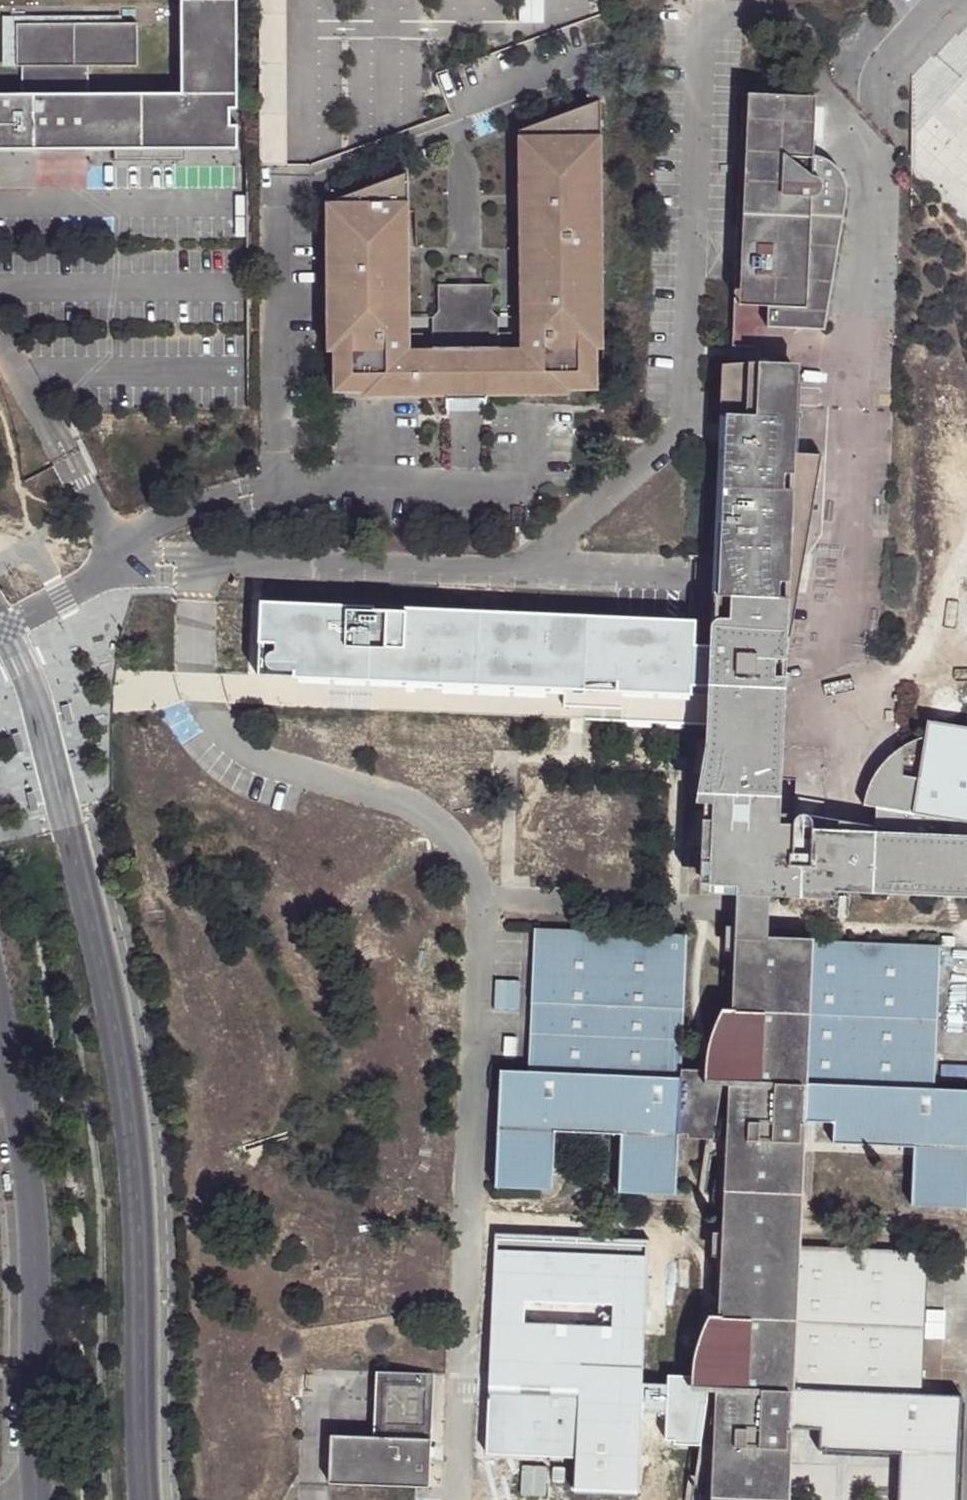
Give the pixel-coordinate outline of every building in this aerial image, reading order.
[(118,152),(118,161),(186,160),(185,151),(241,150),(240,126),(233,127),(232,110),(240,110),(239,0),(189,0),(182,0),(184,95),(89,96),(89,68),(139,67),(139,25),(18,26),(19,69),(23,69),(24,97),(0,97),(0,153),(118,152)] [(734,318),(732,347),(761,348),(762,328),(825,329),(847,193),(847,192),(843,179),(837,169),(826,161),(814,156),(816,96),(744,93),(747,120),(739,318),(734,318)] [(366,401),(570,400),(570,395),(599,395),(599,354),(601,354),(601,343),(605,104),(521,135),(522,346),(522,353),(500,354),(500,346),(500,321),(494,315),(494,300),(440,301),(441,315),(435,322),(435,347),(435,354),(412,354),(412,347),(410,177),(328,207),(330,355),(337,356),(337,396),(366,396),(366,401)] [(440,289),(440,301),(494,300),(494,288),(440,289)] [(814,941),(776,939),(776,918),(777,894),(785,894),(785,887),(794,887),(811,888),(811,891),(825,892),(825,888),(847,890),(847,893),(861,894),(861,891),(883,892),(883,894),(896,895),(897,892),(919,893),(919,896),(932,896),(933,893),(955,894),(955,897),(966,898),(966,727),(929,720),(926,736),(914,740),(898,749),(884,761),(873,776),(862,804),(876,806),(874,834),(812,829),(812,828),(813,821),(810,815),(805,813),(798,814),(794,818),(795,779),(782,777),(785,718),(789,653),(792,626),(808,535),(823,454),(793,452),(796,382),(791,382),(794,379),(797,373),(794,368),(789,365),(759,362),(722,365),(721,370),(725,370),(724,376),(721,376),(710,647),(695,646),(696,622),(404,608),(405,610),(374,609),(373,607),(262,602),(258,675),(419,683),(419,686),(584,693),(585,680),(621,682),(621,691),(710,696),(707,755),(711,755),(710,759),(706,759),(704,792),(710,791),(709,796),(705,795),(704,828),(708,828),(708,833),(704,832),(702,888),(733,892),(732,917),(732,926),(735,926),(731,1008),(722,1008),(714,1028),(706,1055),(705,1080),(694,1079),(693,1095),(714,1096),(708,1139),(727,1140),(717,1313),(712,1314),(703,1332),(694,1358),(691,1386),(691,1389),(691,1391),(714,1393),(713,1404),(709,1499),(796,1499),(799,1436),(800,1425),(806,1246),(812,1130),(804,1130),(805,1121),(814,941)] [(693,1095),(694,1079),(681,1077),(687,936),(535,929),(529,1070),(500,1069),(495,1187),(553,1189),(557,1131),(621,1134),(617,1192),(677,1196),(679,1134),(688,1135),(688,1138),(708,1139),(714,1096),(693,1095)] [(814,941),(805,1121),(833,1124),(833,1143),(913,1148),(911,1205),(966,1209),(966,1091),(934,1088),(940,947),(814,941)] [(518,1034),(501,1033),(500,1063),(517,1064),(518,1034)] [(691,1389),(691,1386),(643,1383),(648,1239),(495,1233),(486,1455),(574,1459),(573,1489),(638,1491),(641,1413),(666,1414),(666,1440),(675,1441),(675,1445),(695,1445),(696,1441),(702,1442),(707,1404),(690,1403),(691,1392),(691,1391),(691,1389)] [(800,1425),(826,1425),(825,1449),(906,1452),(904,1499),(961,1499),(966,1394),(924,1392),(930,1250),(806,1246),(800,1425)] [(378,1373),(376,1436),(431,1439),(433,1375),(378,1373)] [(707,1404),(713,1404),(714,1393),(691,1391),(691,1392),(690,1403),(707,1404)] [(329,1434),(327,1482),(428,1487),(431,1439),(376,1436),(329,1434)] [(491,1499),(524,1499),(524,1476),(492,1475),(491,1499)]
